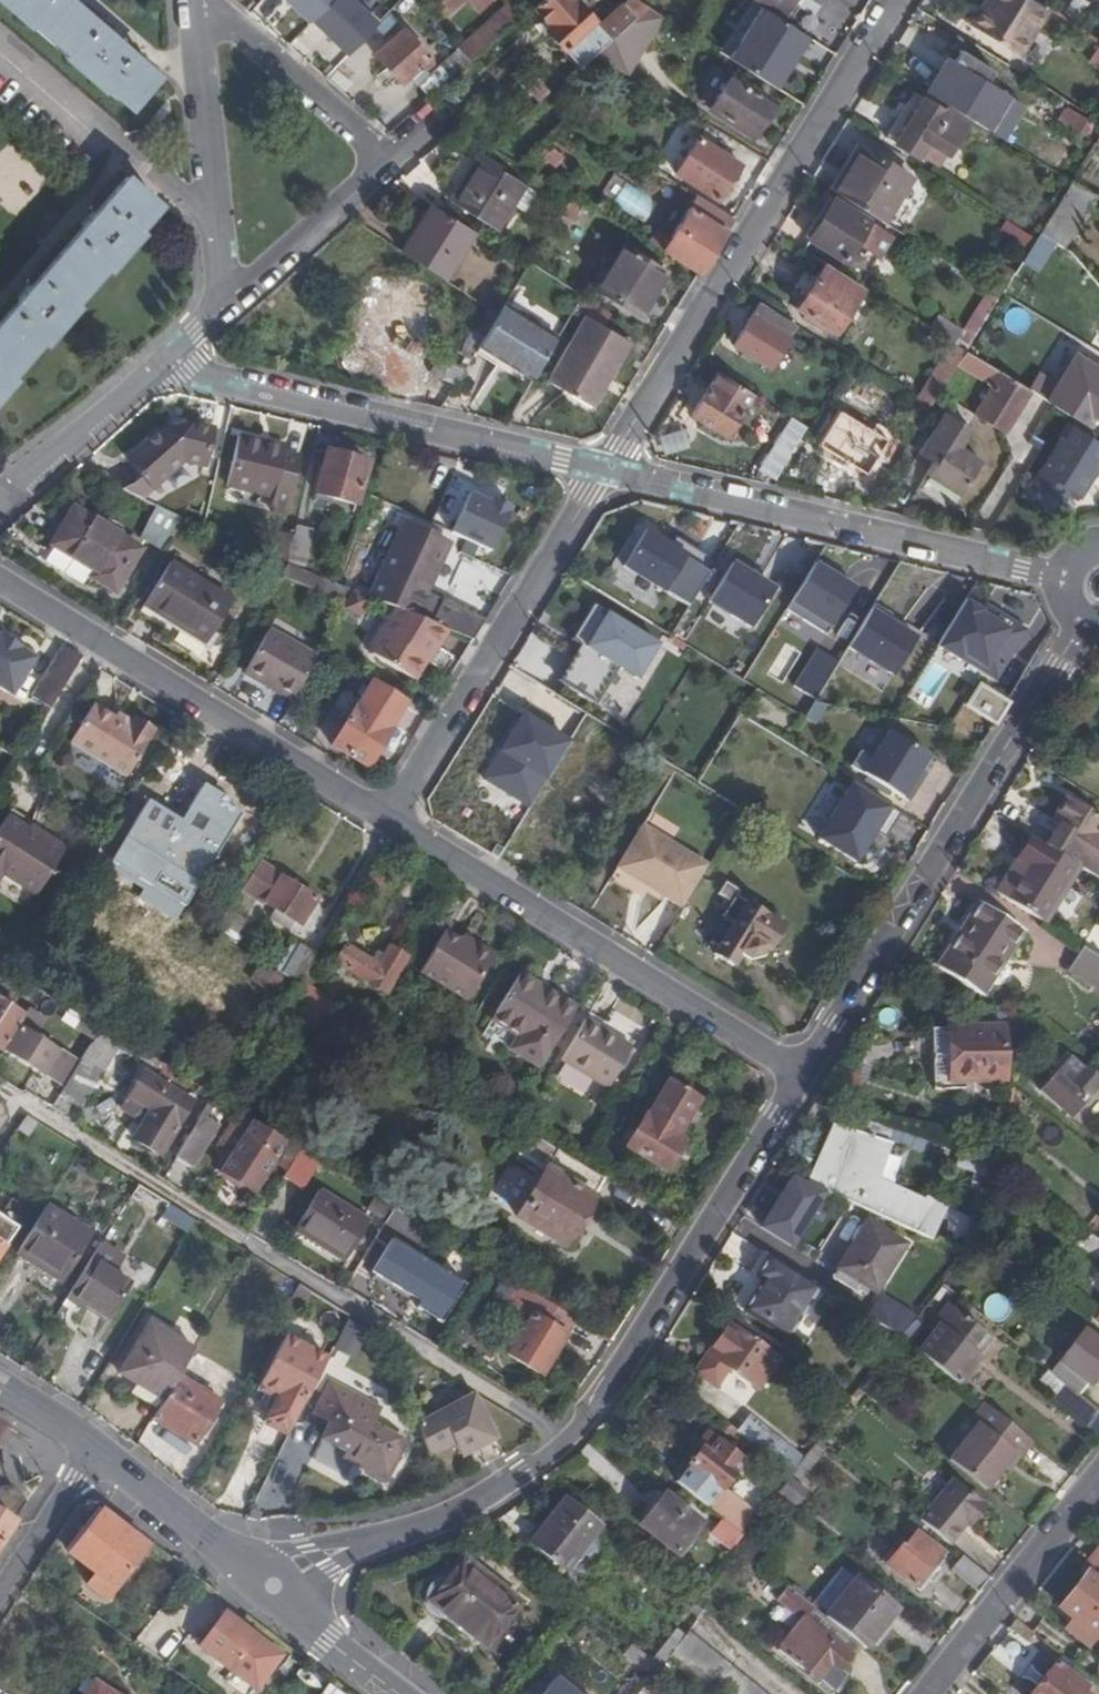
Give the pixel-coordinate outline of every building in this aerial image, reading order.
[(130,107),(157,75),(119,42),(121,40),(110,30),(108,33),(70,0),(0,0),(0,1),(28,24),(31,21),(67,53),(64,56),(101,88),(104,85),(130,107)] [(361,0),(283,0),(277,6),(331,53),(375,14),(361,0)] [(446,6),(441,10),(446,15),(463,0),(441,0),(446,6)] [(478,10),(489,0),(469,0),(478,10)] [(591,20),(573,0),(538,0),(532,5),(549,25),(545,28),(562,47),(591,20)] [(647,7),(636,0),(628,0),(598,27),(610,40),(647,7)] [(792,0),(759,0),(783,15),(792,0)] [(972,25),(976,28),(992,2),(989,0),(987,0),(972,25)] [(1047,10),(1031,0),(989,0),(992,2),(976,28),(1014,52),(1030,26),(1035,29),(1047,10)] [(521,15),(509,3),(475,33),(486,46),(521,15)] [(783,88),(808,36),(745,6),(720,58),(783,88)] [(628,75),(664,18),(647,7),(610,40),(594,54),(628,75)] [(562,47),(580,67),(594,54),(610,40),(598,27),(591,20),(562,47)] [(1014,52),(1019,55),(1035,29),(1030,26),(1014,52)] [(431,56),(403,27),(374,54),(402,84),(420,67),(425,71),(434,62),(430,58),(431,56)] [(470,61),(486,46),(475,33),(458,48),(470,61)] [(458,48),(418,85),(430,97),(470,61),(458,48)] [(347,55),(328,77),(345,91),(364,69),(347,55)] [(1008,96),(965,69),(944,103),(948,105),(969,118),(987,129),(1008,96)] [(753,135),(774,102),(731,75),(710,109),(753,135)] [(944,103),(924,91),(921,96),(923,98),(945,111),(948,105),(944,103)] [(948,153),(969,118),(948,105),(945,111),(923,98),(895,143),(918,157),(927,141),(948,153)] [(1066,106),(1058,119),(1095,142),(1098,136),(1098,127),(1066,106)] [(719,199),(741,164),(698,138),(677,173),(719,199)] [(564,157),(544,141),(523,164),(545,179),(564,157)] [(883,221),(911,177),(862,146),(834,191),(883,221)] [(513,204),(525,185),(478,155),(450,200),(497,229),(513,204)] [(127,176),(94,214),(91,212),(82,223),(84,225),(30,288),(27,285),(18,296),(20,299),(0,322),(0,392),(13,378),(9,375),(40,339),(44,342),(76,305),(73,302),(104,266),(108,269),(140,232),(136,229),(158,203),(127,176)] [(1040,232),(1063,246),(1094,196),(1071,181),(1040,232)] [(524,210),(536,191),(525,185),(513,204),(524,210)] [(699,274),(734,219),(697,196),(667,244),(659,238),(654,245),(663,250),(662,251),(699,274)] [(570,222),(582,203),(572,197),(561,216),(570,222)] [(893,235),(870,221),(831,197),(819,217),(824,220),(812,239),(844,260),(845,260),(856,243),(879,258),(893,235)] [(474,232),(431,205),(402,251),(445,278),(474,232)] [(819,217),(807,236),(811,239),(812,239),(824,220),(819,217)] [(1025,252),(1034,234),(1005,218),(995,236),(1025,252)] [(1045,278),(1064,247),(1063,246),(1040,232),(1015,272),(1020,276),(1029,273),(1031,270),(1045,278)] [(811,239),(803,251),(825,264),(837,271),(844,260),(812,239),(811,239)] [(640,314),(665,272),(624,247),(612,268),(599,290),(640,314)] [(612,268),(603,263),(590,285),(599,290),(612,268)] [(824,324),(834,331),(863,287),(837,271),(825,264),(816,277),(804,295),(797,307),(807,313),(817,320),(813,325),(820,330),(824,324)] [(401,344),(433,292),(417,282),(408,298),(386,285),(367,315),(381,323),(377,329),(401,344)] [(1001,295),(990,288),(963,330),(964,330),(955,344),(966,351),(1001,295)] [(736,346),(769,367),(795,324),(762,303),(736,346)] [(486,335),(480,345),(533,378),(543,363),(558,337),(505,304),(500,313),(486,335)] [(807,313),(803,319),(813,325),(817,320),(807,313)] [(963,330),(937,314),(929,328),(953,343),(955,344),(964,330),(963,330)] [(367,315),(364,321),(377,329),(381,323),(367,315)] [(612,374),(631,342),(587,315),(548,380),(593,407),(605,387),(602,385),(610,373),(612,374)] [(486,335),(475,329),(452,366),(463,372),(480,345),(486,335)] [(953,343),(945,356),(957,364),(958,364),(966,351),(955,344),(953,343)] [(966,351),(958,364),(992,385),(974,414),(1004,433),(1030,391),(966,351)] [(1076,354),(1047,401),(1084,425),(1091,415),(1098,420),(1098,369),(1076,354)] [(452,366),(437,358),(431,371),(443,378),(437,390),(420,385),(415,402),(441,408),(463,372),(452,366)] [(727,436),(753,394),(719,373),(693,415),(727,436)] [(917,429),(930,407),(917,399),(903,421),(917,429)] [(866,473),(887,439),(839,410),(818,444),(866,473)] [(761,411),(750,433),(766,440),(776,418),(761,411)] [(970,428),(944,412),(918,453),(934,463),(927,474),(959,494),(980,461),(958,447),(970,428)] [(789,455),(807,426),(792,416),(774,446),(789,455)] [(1078,423),(1064,444),(1061,442),(1035,482),(1062,500),(1067,491),(1070,487),(1079,493),(1097,464),(1095,463),(1098,456),(1098,436),(1078,423)] [(158,433),(128,460),(153,487),(182,460),(204,465),(212,429),(190,424),(158,433)] [(286,447),(238,436),(227,486),(274,497),(271,510),(286,514),(300,456),(285,452),(286,447)] [(368,462),(327,451),(315,493),(357,504),(368,462)] [(435,521),(451,526),(466,486),(450,480),(435,521)] [(452,535),(495,548),(510,501),(466,487),(452,535)] [(1079,493),(1070,487),(1067,491),(1076,497),(1079,493)] [(157,546),(175,516),(156,505),(138,535),(157,546)] [(90,517),(73,508),(51,545),(96,572),(92,578),(115,592),(141,549),(119,535),(90,517)] [(94,510),(90,517),(119,535),(124,527),(94,510)] [(304,571),(314,529),(297,525),(294,536),(293,542),(287,564),(304,571)] [(448,545),(402,525),(373,590),(369,597),(397,609),(445,628),(473,640),(485,620),(427,592),(448,545)] [(625,564),(666,590),(694,546),(679,537),(674,546),(647,528),(625,564)] [(282,533),(280,539),(293,542),(294,536),(282,533)] [(293,542),(280,539),(276,559),(286,564),(287,564),(293,542)] [(709,600),(753,627),(777,588),(733,561),(709,600)] [(232,602),(169,563),(143,604),(186,631),(191,623),(211,635),(232,602)] [(287,564),(286,564),(280,574),(324,592),(329,581),(304,571),(287,564)] [(785,610),(827,635),(854,590),(813,565),(785,610)] [(346,579),(343,587),(352,591),(369,597),(373,590),(346,579)] [(329,581),(324,592),(347,601),(352,591),(343,587),(329,581)] [(996,677),(1021,638),(980,613),(982,611),(965,600),(936,648),(959,662),(962,656),(996,677)] [(638,677),(660,642),(595,603),(574,637),(587,645),(564,681),(597,702),(620,665),(638,677)] [(848,648),(893,676),(916,637),(888,620),(892,615),(874,604),(848,648)] [(980,613),(1021,638),(1025,631),(985,606),(982,611),(980,613)] [(397,609),(370,653),(412,679),(433,646),(434,647),(445,628),(397,609)] [(191,623),(186,631),(206,643),(211,635),(191,623)] [(316,656),(268,630),(244,673),(292,700),(316,656)] [(10,698),(34,657),(19,648),(21,646),(1,633),(0,634),(0,692),(10,698)] [(49,668),(32,696),(51,708),(82,657),(63,645),(49,668)] [(993,683),(996,677),(962,656),(959,662),(993,683)] [(929,657),(914,689),(933,698),(948,666),(929,657)] [(407,701),(372,679),(332,745),(368,767),(378,752),(382,744),(391,729),(390,728),(407,701)] [(1007,703),(978,685),(969,701),(965,706),(985,718),(995,724),(1007,703)] [(114,716),(93,703),(69,741),(126,776),(155,728),(134,715),(131,720),(128,725),(114,716)] [(468,794),(518,825),(571,738),(521,707),(468,794)] [(117,711),(114,716),(128,725),(131,720),(117,711)] [(919,770),(928,755),(889,731),(873,758),(861,751),(852,766),(908,801),(917,786),(911,783),(919,770)] [(387,747),(382,744),(378,752),(382,755),(387,747)] [(911,783),(917,786),(925,774),(919,770),(911,783)] [(851,782),(817,838),(856,862),(868,842),(866,841),(873,830),(885,837),(900,812),(851,782)] [(180,820),(147,800),(124,838),(199,883),(241,814),(228,806),(231,801),(203,783),(180,820)] [(1044,845),(1098,879),(1098,815),(1073,799),(1062,801),(1056,811),(1059,822),(1053,831),(1044,845)] [(1046,827),(1053,831),(1059,822),(1056,811),(1046,827)] [(7,816),(0,827),(0,877),(2,874),(36,895),(65,848),(45,835),(42,839),(28,829),(7,816)] [(28,829),(42,839),(45,835),(30,826),(28,829)] [(682,908),(708,866),(642,826),(617,868),(682,908)] [(1044,845),(1030,836),(1016,859),(1025,865),(1005,898),(1043,922),(1077,866),(1044,845)] [(1025,865),(1016,859),(995,892),(1005,898),(1025,865)] [(317,899),(258,862),(242,889),(300,925),(317,899)] [(763,947),(767,950),(782,925),(735,896),(738,891),(724,883),(717,895),(729,903),(721,916),(733,923),(714,954),(733,966),(741,952),(748,957),(758,955),(763,947)] [(1022,929),(980,902),(938,967),(981,995),(1022,929)] [(470,947),(444,931),(419,972),(467,1000),(494,956),(473,943),(470,947)] [(315,954),(301,945),(283,974),(298,983),(300,980),(315,954)] [(371,961),(345,945),(335,963),(345,969),(385,993),(406,957),(390,947),(385,955),(379,965),(371,961)] [(1068,971),(1098,989),(1098,957),(1082,946),(1068,971)] [(385,955),(377,951),(371,961),(379,965),(385,955)] [(335,963),(332,969),(342,975),(345,969),(335,963)] [(575,1008),(519,974),(492,1019),(520,1035),(512,1049),(540,1066),(575,1008)] [(282,1009),(302,1020),(319,991),(300,980),(298,983),(282,1009)] [(347,991),(334,983),(326,995),(339,1003),(347,991)] [(302,1020),(322,1033),(339,1004),(319,991),(302,1020)] [(43,1021),(27,1011),(19,1025),(34,1035),(43,1021)] [(43,1076),(59,1050),(34,1035),(19,1025),(0,1014),(0,1049),(43,1076)] [(632,1046),(585,1019),(561,1060),(607,1087),(632,1046)] [(1003,1026),(948,1027),(949,1080),(1005,1079),(1003,1026)] [(59,1094),(80,1107),(121,1040),(100,1027),(79,1063),(63,1088),(59,1094)] [(79,1063),(59,1050),(43,1076),(63,1088),(79,1063)] [(1066,1052),(1053,1066),(1057,1070),(1053,1075),(1040,1090),(1070,1116),(1098,1082),(1066,1052)] [(156,1079),(143,1071),(112,1125),(161,1154),(192,1100),(182,1095),(190,1082),(164,1066),(156,1079)] [(1057,1070),(1053,1066),(1049,1071),(1053,1075),(1057,1070)] [(700,1098),(667,1078),(646,1114),(645,1114),(626,1147),(666,1170),(683,1142),(676,1138),(700,1098)] [(895,1126),(843,1110),(838,1126),(885,1141),(889,1142),(895,1126)] [(253,1193),(285,1141),(253,1121),(253,1122),(239,1113),(219,1145),(229,1151),(231,1149),(235,1151),(233,1154),(221,1173),(253,1193)] [(176,1157),(192,1167),(218,1124),(201,1114),(176,1157)] [(37,1123),(26,1116),(17,1129),(29,1137),(37,1123)] [(822,1165),(813,1185),(825,1190),(932,1239),(937,1227),(933,1225),(943,1204),(925,1196),(923,1201),(873,1178),(885,1141),(838,1126),(834,1124),(817,1162),(822,1165)] [(518,1153),(540,1166),(543,1161),(548,1164),(516,1216),(563,1245),(604,1178),(530,1134),(518,1153)] [(958,1166),(990,1177),(995,1156),(964,1147),(958,1166)] [(284,1176),(304,1189),(320,1162),(300,1150),(284,1176)] [(822,1165),(817,1162),(808,1183),(813,1185),(822,1165)] [(793,1175),(768,1215),(773,1218),(765,1230),(790,1245),(825,1190),(813,1185),(808,1183),(793,1175)] [(369,1221),(319,1191),(295,1230),(345,1260),(369,1221)] [(64,1275),(91,1233),(46,1204),(19,1247),(64,1275)] [(193,1219),(169,1204),(164,1211),(166,1218),(187,1230),(193,1219)] [(461,1289),(414,1260),(432,1231),(394,1207),(375,1238),(391,1248),(375,1275),(410,1296),(413,1292),(424,1298),(417,1309),(441,1322),(461,1289)] [(12,1234),(17,1227),(0,1216),(0,1226),(12,1234)] [(875,1290),(904,1244),(867,1221),(864,1226),(863,1226),(861,1227),(859,1228),(857,1230),(856,1231),(855,1233),(854,1235),(853,1237),(853,1239),(852,1241),(852,1243),(853,1245),(833,1277),(855,1290),(861,1281),(875,1290)] [(0,1226),(0,1252),(12,1234),(0,1226)] [(112,1272),(122,1256),(101,1243),(90,1259),(112,1272)] [(15,1252),(60,1282),(64,1275),(19,1247),(15,1252)] [(819,1284),(769,1254),(756,1276),(762,1280),(744,1310),(787,1337),(819,1284)] [(85,1302),(109,1317),(129,1283),(112,1272),(90,1259),(67,1297),(82,1307),(85,1302)] [(312,1292),(298,1284),(281,1315),(295,1323),(312,1292)] [(519,1284),(507,1304),(530,1319),(508,1354),(541,1375),(566,1334),(564,1333),(573,1318),(533,1293),(519,1284)] [(85,1302),(82,1307),(106,1321),(109,1317),(85,1302)] [(942,1313),(946,1316),(953,1307),(949,1304),(942,1313)] [(984,1331),(953,1307),(946,1316),(918,1351),(919,1351),(959,1383),(980,1356),(979,1355),(970,1348),(984,1331)] [(905,1329),(913,1336),(927,1320),(919,1313),(905,1329)] [(366,1329),(348,1320),(335,1347),(353,1356),(366,1329)] [(729,1321),(695,1372),(716,1386),(728,1367),(758,1388),(780,1356),(729,1321)] [(193,1349),(148,1323),(118,1373),(164,1399),(177,1377),(193,1349)] [(1084,1328),(1059,1362),(1087,1383),(1088,1383),(1098,1368),(1098,1340),(1084,1328)] [(908,1342),(913,1336),(905,1329),(900,1335),(908,1342)] [(992,1338),(984,1331),(970,1348),(979,1355),(992,1338)] [(285,1336),(260,1385),(278,1394),(265,1419),(288,1431),(301,1406),(326,1358),(285,1336)] [(1079,1394),(1087,1383),(1059,1362),(1051,1373),(1057,1377),(1079,1394)] [(194,1443),(218,1401),(177,1377),(164,1399),(152,1418),(194,1443)] [(1051,1400),(1098,1436),(1098,1409),(1079,1394),(1057,1377),(1052,1383),(1059,1389),(1051,1400)] [(380,1408),(330,1382),(313,1414),(329,1422),(321,1438),(352,1455),(349,1461),(385,1479),(405,1441),(372,1424),(380,1408)] [(494,1435),(473,1395),(417,1424),(428,1455),(453,1442),(469,1434),(475,1445),(494,1435)] [(978,1424),(949,1460),(986,1489),(1004,1467),(1027,1437),(985,1403),(972,1419),(978,1424)] [(803,1459),(749,1415),(737,1430),(790,1474),(792,1473),(803,1459)] [(708,1431),(698,1445),(700,1447),(701,1446),(708,1452),(718,1439),(708,1431)] [(469,1434),(453,1442),(459,1454),(475,1445),(469,1434)] [(1004,1467),(1008,1470),(1032,1440),(1027,1437),(1004,1467)] [(689,1464),(676,1481),(708,1507),(707,1508),(723,1520),(742,1535),(758,1515),(723,1487),(744,1460),(718,1439),(708,1452),(701,1446),(700,1447),(688,1463),(689,1464)] [(800,1479),(824,1449),(815,1443),(803,1459),(792,1473),(800,1479)] [(806,1491),(791,1478),(780,1491),(795,1504),(806,1491)] [(986,1506),(953,1479),(919,1520),(948,1544),(965,1523),(969,1527),(986,1506)] [(545,1524),(531,1542),(566,1569),(601,1524),(566,1496),(545,1524)] [(652,1508),(640,1524),(677,1554),(701,1523),(668,1496),(656,1511),(652,1508)] [(148,1546),(101,1510),(68,1552),(96,1573),(87,1584),(106,1599),(148,1546)] [(0,1511),(0,1545),(16,1521),(0,1511)] [(723,1520),(713,1533),(732,1548),(742,1535),(723,1520)] [(527,1538),(531,1542),(545,1524),(540,1521),(527,1538)] [(885,1564),(913,1587),(941,1552),(914,1531),(904,1545),(902,1543),(885,1564)] [(881,1561),(885,1564),(902,1543),(904,1545),(906,1541),(901,1536),(881,1561)] [(1082,1571),(1085,1574),(1059,1607),(1073,1617),(1096,1636),(1097,1637),(1098,1634),(1098,1549),(1082,1571)] [(941,1552),(913,1587),(919,1591),(946,1556),(941,1552)] [(963,1555),(951,1569),(978,1591),(990,1577),(963,1555)] [(518,1602),(462,1558),(444,1581),(440,1582),(436,1584),(433,1587),(431,1590),(429,1594),(429,1599),(430,1603),(432,1606),(434,1610),(440,1613),(444,1614),(448,1614),(485,1644),(518,1602)] [(897,1609),(857,1577),(825,1617),(859,1644),(865,1649),(897,1609)] [(839,1669),(850,1655),(805,1619),(814,1608),(787,1586),(777,1598),(802,1618),(777,1649),(797,1665),(799,1663),(833,1690),(846,1675),(839,1669)] [(805,1619),(850,1655),(859,1644),(825,1617),(814,1608),(805,1619)] [(224,1612),(198,1647),(254,1688),(280,1653),(224,1612)] [(1096,1636),(1073,1617),(1064,1628),(1087,1647),(1096,1636)] [(688,1631),(680,1641),(669,1654),(718,1693),(766,1693),(688,1631)] [(652,1658),(660,1665),(669,1654),(680,1641),(671,1634),(652,1658)] [(632,1644),(623,1654),(640,1668),(649,1657),(632,1644)] [(649,1657),(640,1668),(652,1677),(660,1666),(649,1657)] [(1056,1661),(1031,1693),(1079,1693),(1083,1689),(1086,1685),(1091,1678),(1074,1664),(1069,1671),(1056,1661)] [(556,1678),(543,1693),(576,1693),(556,1678)] [(93,1682),(85,1693),(112,1693),(93,1682)] [(329,1682),(320,1693),(345,1693),(329,1682)]
